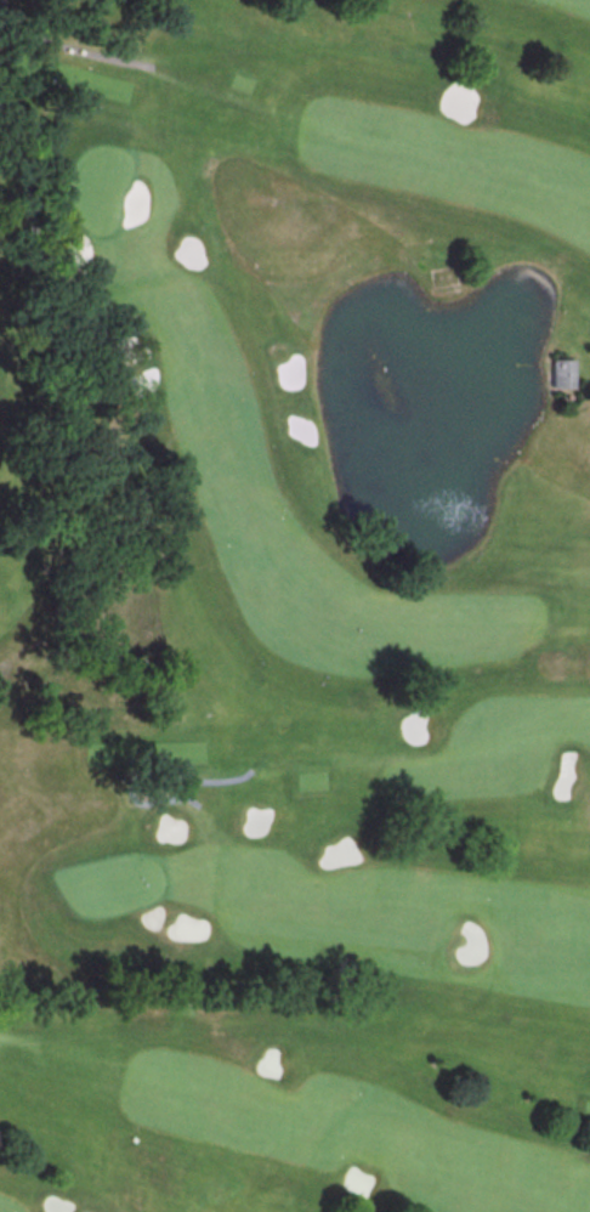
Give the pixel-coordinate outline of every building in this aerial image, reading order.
[(575,358),(575,389),(552,389),(552,359),(575,358)]
